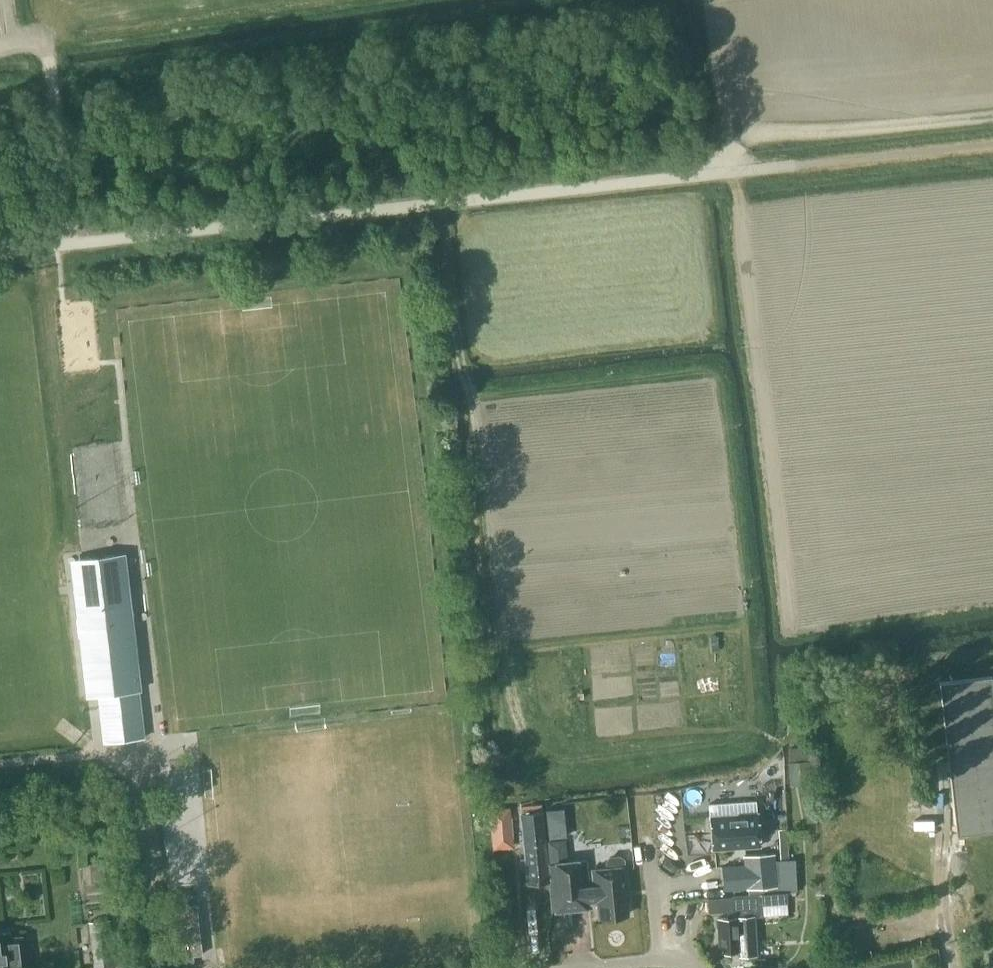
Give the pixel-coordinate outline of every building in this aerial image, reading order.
[(104,742),(144,738),(138,691),(140,690),(125,555),(82,560),(86,593),(75,595),(85,680),(96,679),(98,695),(104,742)] [(958,802),(987,799),(990,828),(992,828),(992,746),(987,683),(941,687),(949,760),(953,759),(958,802)] [(810,785),(809,760),(788,761),(789,786),(810,785)] [(173,788),(195,788),(195,800),(220,799),(219,762),(172,763),(173,788)] [(548,881),(541,811),(520,813),(527,883),(548,881)] [(709,816),(711,849),(759,846),(757,813),(709,816)] [(513,839),(511,818),(489,820),(491,840),(513,839)] [(598,916),(626,914),(624,888),(626,888),(624,857),(619,855),(609,856),(605,861),(605,868),(594,869),(595,886),(587,886),(585,860),(567,861),(565,839),(547,841),(549,863),(546,863),(548,881),(549,881),(551,910),(589,907),(588,902),(596,901),(598,916)] [(746,889),(777,886),(774,853),(743,856),(746,889)] [(717,918),(716,918),(717,929),(719,951),(737,950),(738,955),(755,953),(752,916),(761,915),(760,905),(787,902),(786,890),(797,890),(795,859),(789,860),(780,860),(778,860),(780,891),(759,893),(731,895),(731,896),(732,911),(733,917),(727,917),(717,918)] [(97,862),(88,863),(82,864),(84,883),(90,883),(99,882),(106,881),(104,861),(97,862)] [(173,957),(193,955),(194,955),(202,954),(196,904),(174,906),(168,907),(170,927),(173,957)] [(110,919),(88,921),(93,967),(115,967),(110,919)] [(21,936),(11,937),(10,932),(3,933),(3,931),(0,932),(0,967),(25,967),(21,936)]
